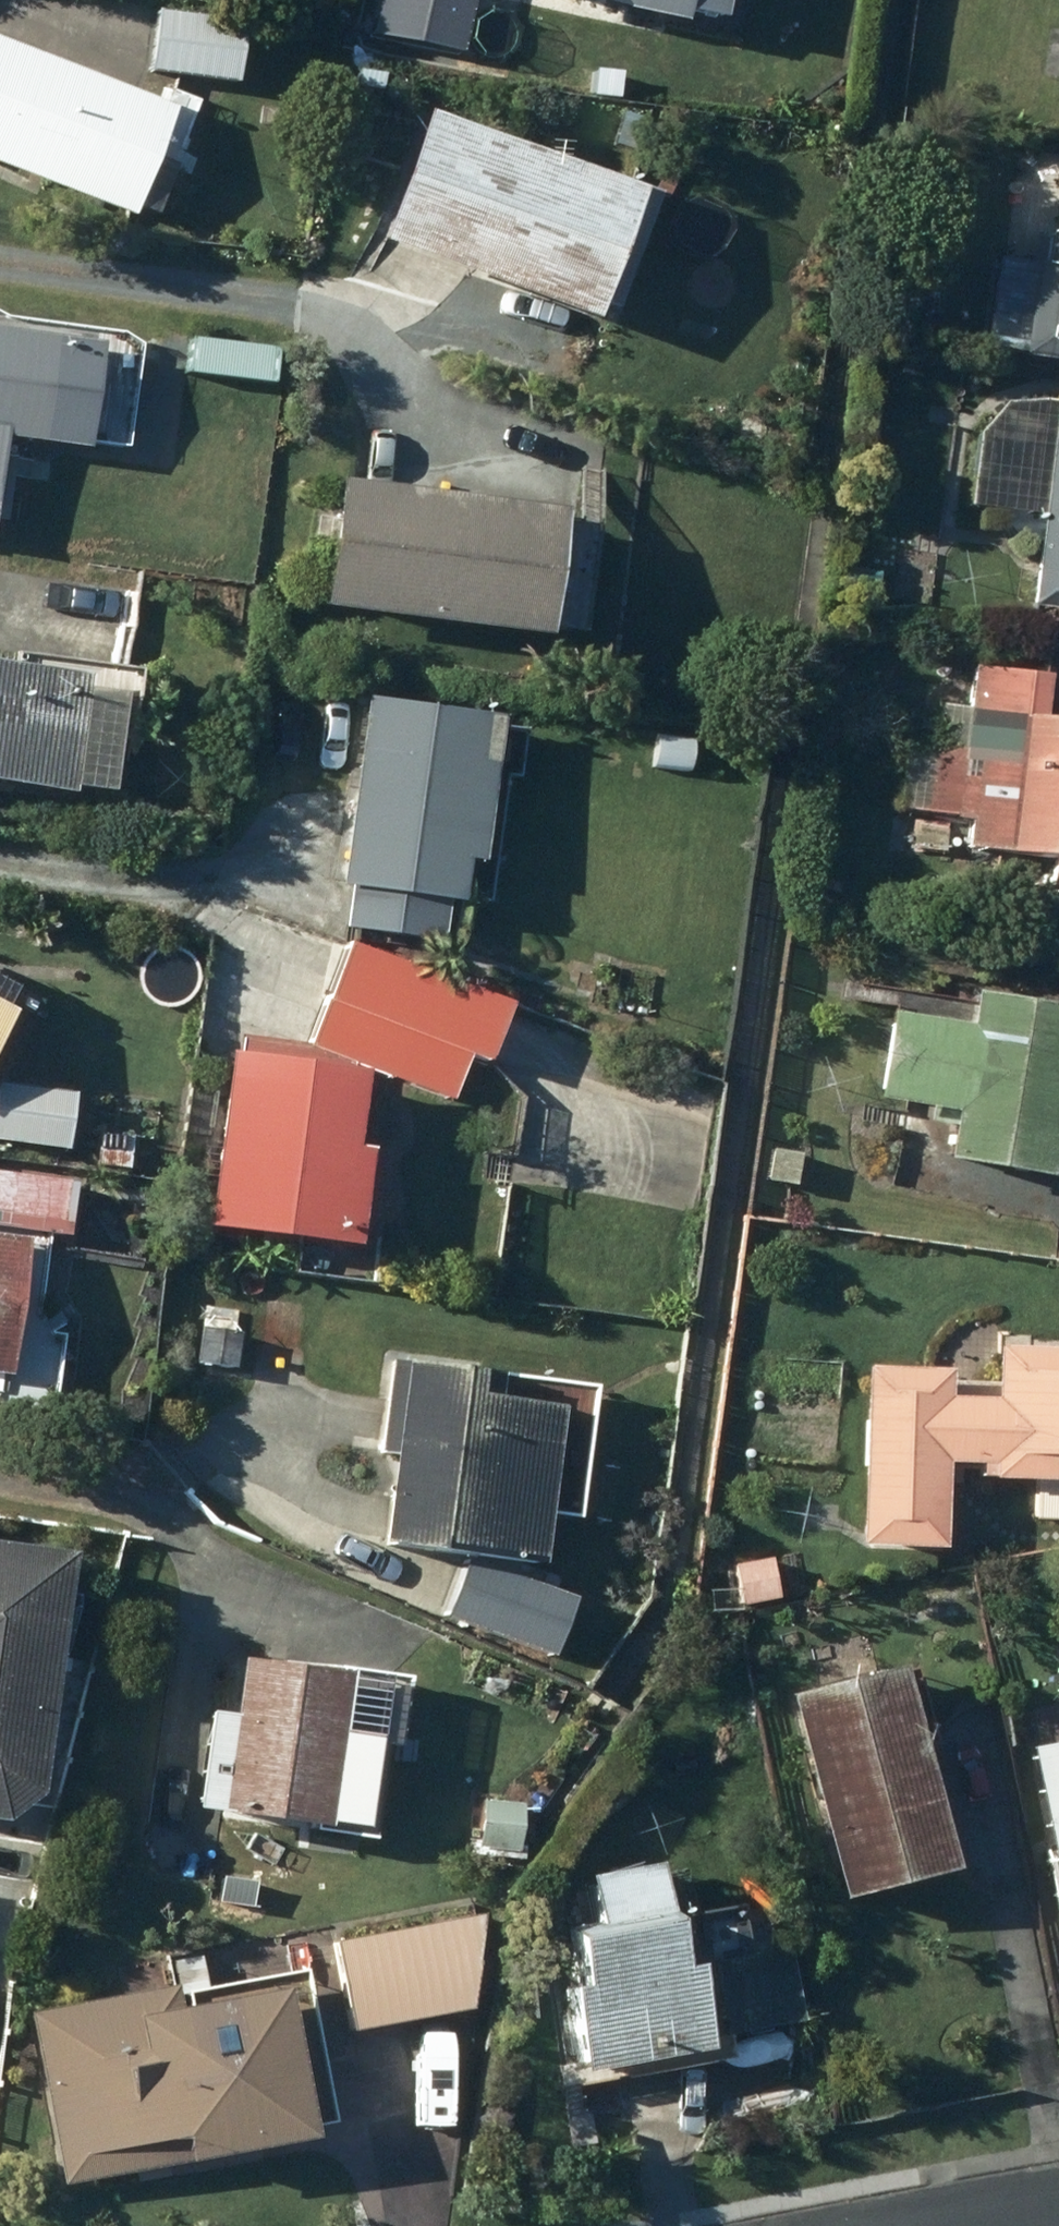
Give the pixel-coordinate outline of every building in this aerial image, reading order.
[(400,72),(507,95),(516,54),(532,57),(545,2),(685,33),(688,21),(724,29),(731,0),(416,0),(400,72)] [(157,12),(147,73),(236,87),(245,25),(157,12)] [(0,45),(0,171),(135,222),(177,113),(0,45)] [(386,254),(595,334),(644,205),(435,125),(386,254)] [(1025,358),(1054,362),(1052,372),(1058,373),(1058,246),(1052,245),(1049,265),(1039,264),(1036,284),(1015,281),(1009,330),(1028,332),(1025,358)] [(47,451),(49,442),(73,446),(88,349),(0,336),(0,444),(47,451)] [(1033,612),(1058,616),(1058,436),(1033,612)] [(340,489),(320,620),(544,655),(564,524),(340,489)] [(974,829),(969,872),(988,875),(986,888),(1058,898),(1058,728),(1045,726),(1050,682),(974,672),(968,715),(939,711),(934,750),(908,746),(900,812),(958,819),(957,826),(974,829)] [(73,806),(88,695),(0,683),(0,796),(73,806)] [(340,891),(356,894),(350,931),(442,946),(448,908),(462,911),(469,871),(479,873),(495,774),(480,771),(487,726),(370,707),(340,891)] [(672,740),(671,769),(688,769),(689,740),(672,740)] [(491,1043),(504,1006),(343,949),(307,1051),(244,1043),(241,1070),(232,1069),(207,1242),(357,1263),(371,1166),(351,1163),(362,1084),(349,1082),(351,1069),(419,1093),(425,1077),(443,1083),(457,1076),(465,1056),(457,1039),(436,1031),(438,1025),(491,1043)] [(17,1021),(7,1016),(17,999),(0,990),(0,1053),(17,1021)] [(947,1173),(1052,1190),(1058,1146),(1058,1021),(977,1007),(971,1039),(893,1026),(880,1108),(956,1121),(947,1173)] [(68,1157),(75,1102),(0,1092),(0,1148),(68,1157)] [(97,1171),(131,1172),(132,1141),(99,1139),(97,1171)] [(771,1154),(768,1184),(795,1187),(798,1156),(771,1154)] [(10,1382),(20,1312),(40,1315),(51,1236),(71,1238),(78,1190),(0,1178),(0,1381),(10,1382)] [(200,1333),(197,1369),(237,1372),(240,1336),(200,1333)] [(951,1406),(952,1379),(869,1376),(861,1555),(946,1559),(949,1473),(981,1474),(981,1484),(996,1485),(995,1490),(1039,1492),(1038,1524),(1058,1525),(1058,1360),(1000,1358),(998,1408),(951,1406)] [(481,1385),(412,1377),(413,1371),(388,1368),(378,1457),(393,1459),(382,1557),(544,1576),(562,1421),(478,1411),(481,1385)] [(5,1834),(37,1810),(72,1568),(0,1558),(0,1833),(5,1834)] [(773,1566),(736,1571),(741,1610),(778,1604),(773,1566)] [(911,1693),(917,1696),(924,1693),(926,1686),(923,1679),(916,1677),(910,1680),(907,1687),(911,1693)] [(339,1754),(348,1693),(244,1678),(237,1725),(211,1721),(196,1821),(327,1840),(329,1824),(368,1830),(378,1760),(339,1754)] [(791,1709),(843,1912),(957,1882),(904,1679),(791,1709)] [(1034,1757),(1058,1882),(1058,1752),(1034,1757)] [(479,1844),(477,1853),(514,1859),(522,1811),(495,1806),(496,1796),(476,1793),(468,1842),(479,1844)] [(603,1929),(573,1934),(584,2003),(574,2005),(587,2085),(711,2064),(708,2043),(802,2028),(786,1928),(743,1936),(740,1922),(670,1934),(660,1874),(595,1885),(603,1929)] [(472,2017),(479,1924),(339,1948),(354,2037),(472,2017)] [(176,1993),(33,2019),(64,2188),(187,2165),(190,2177),(317,2154),(289,2001),(181,2020),(176,1993)]
